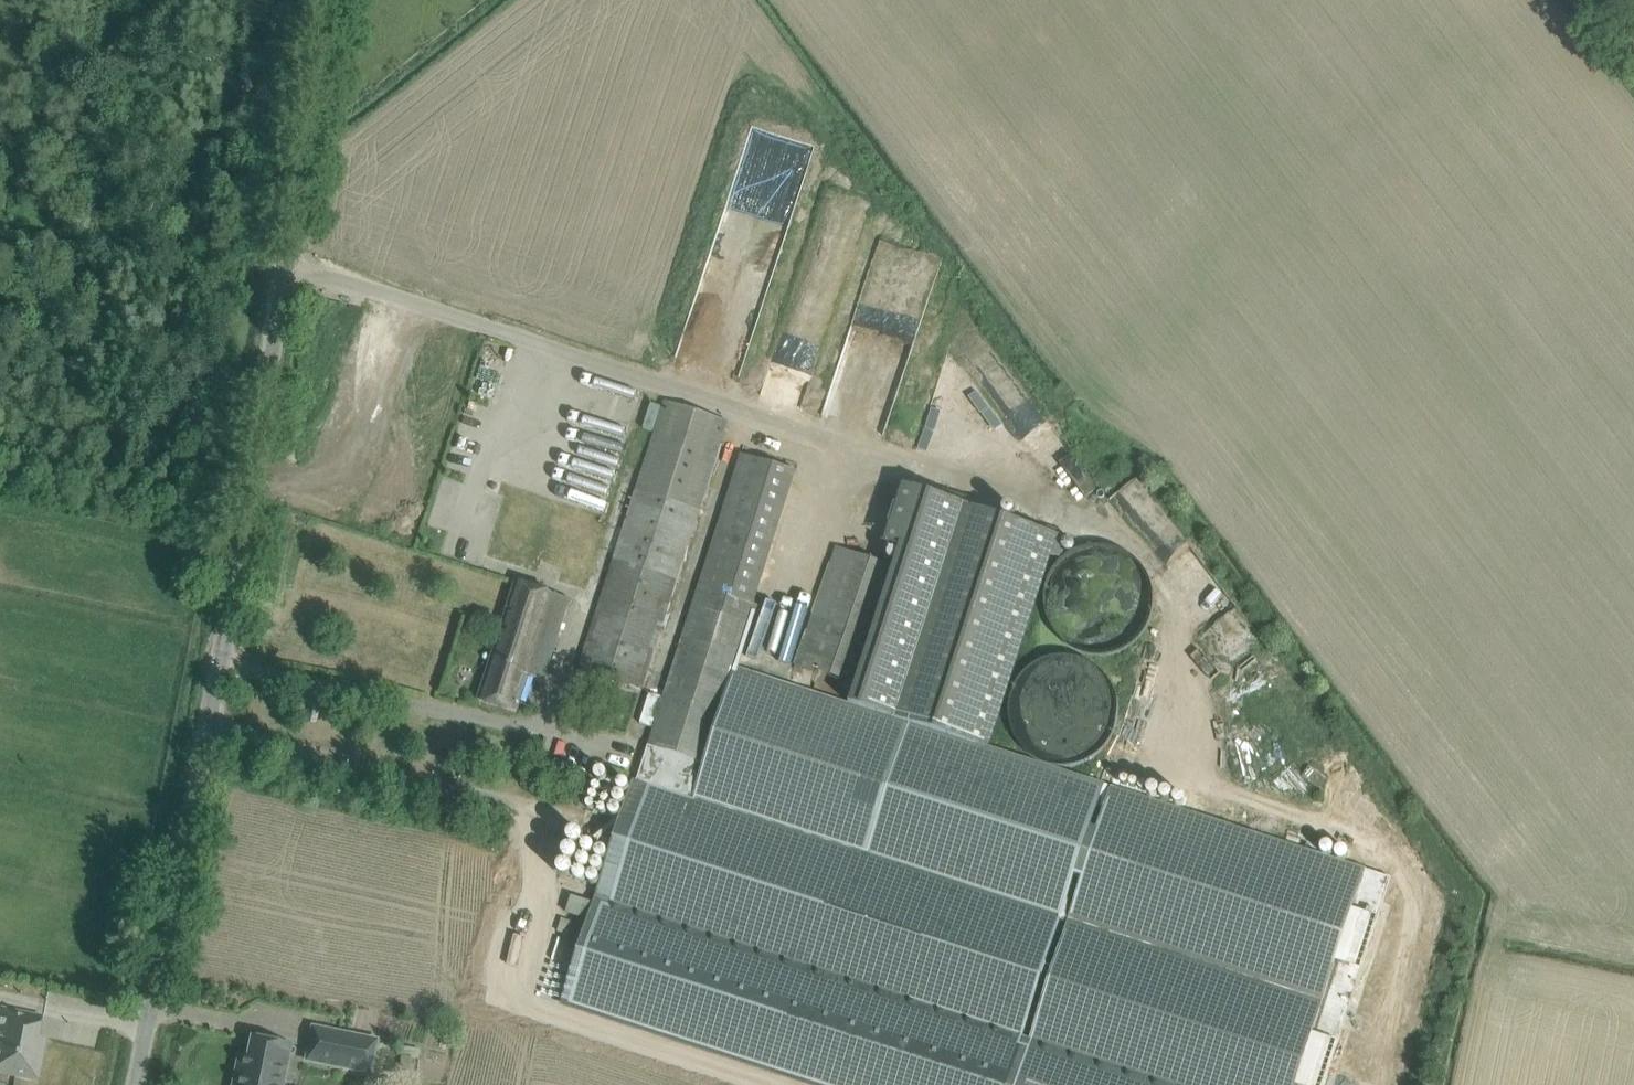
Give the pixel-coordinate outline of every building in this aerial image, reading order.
[(579,670),(600,677),(646,691),(731,426),(665,404),(579,670)] [(996,746),(1064,536),(932,493),(864,703),(739,662),(758,604),(754,602),(797,470),(743,452),(564,1004),(814,1084),(1324,1084),(1391,878),(996,746)] [(1148,611),(1149,601),(1148,592),(1146,583),(1141,574),(1135,567),(1128,560),(1120,555),(1111,552),(1102,551),(1092,551),(1083,553),(1074,557),(1066,562),(1059,569),(1054,577),(1050,586),(1048,595),(1048,605),(1050,614),(1053,623),(1058,631),(1065,638),(1073,644),(1081,648),(1091,650),(1100,651),(1110,650),(1119,647),(1127,642),(1134,636),(1140,628),(1145,620),(1148,611)] [(521,580),(481,700),(517,712),(529,674),(546,679),(573,598),(521,580)] [(1115,722),(1116,712),(1115,703),(1113,694),(1108,685),(1102,678),(1095,671),(1087,667),(1078,664),(1068,662),(1059,663),(1049,665),(1041,669),(1033,675),(1026,682),(1021,690),(1018,699),(1016,708),(1016,717),(1018,727),(1021,736),(1026,744),(1033,751),(1041,756),(1050,760),(1059,762),(1069,763),(1078,761),(1087,758),(1095,753),(1103,747),(1108,740),(1113,731),(1115,722)] [(39,1018),(3,1011),(3,1010),(2,1009),(0,1019),(0,1053),(2,1053),(0,1063),(0,1073),(37,1080),(45,1040),(37,1038),(41,1017),(40,1017),(39,1018)] [(312,1027),(307,1051),(372,1064),(377,1040),(312,1027)] [(236,1069),(233,1084),(282,1084),(290,1046),(251,1038),(245,1071),(236,1069)]
